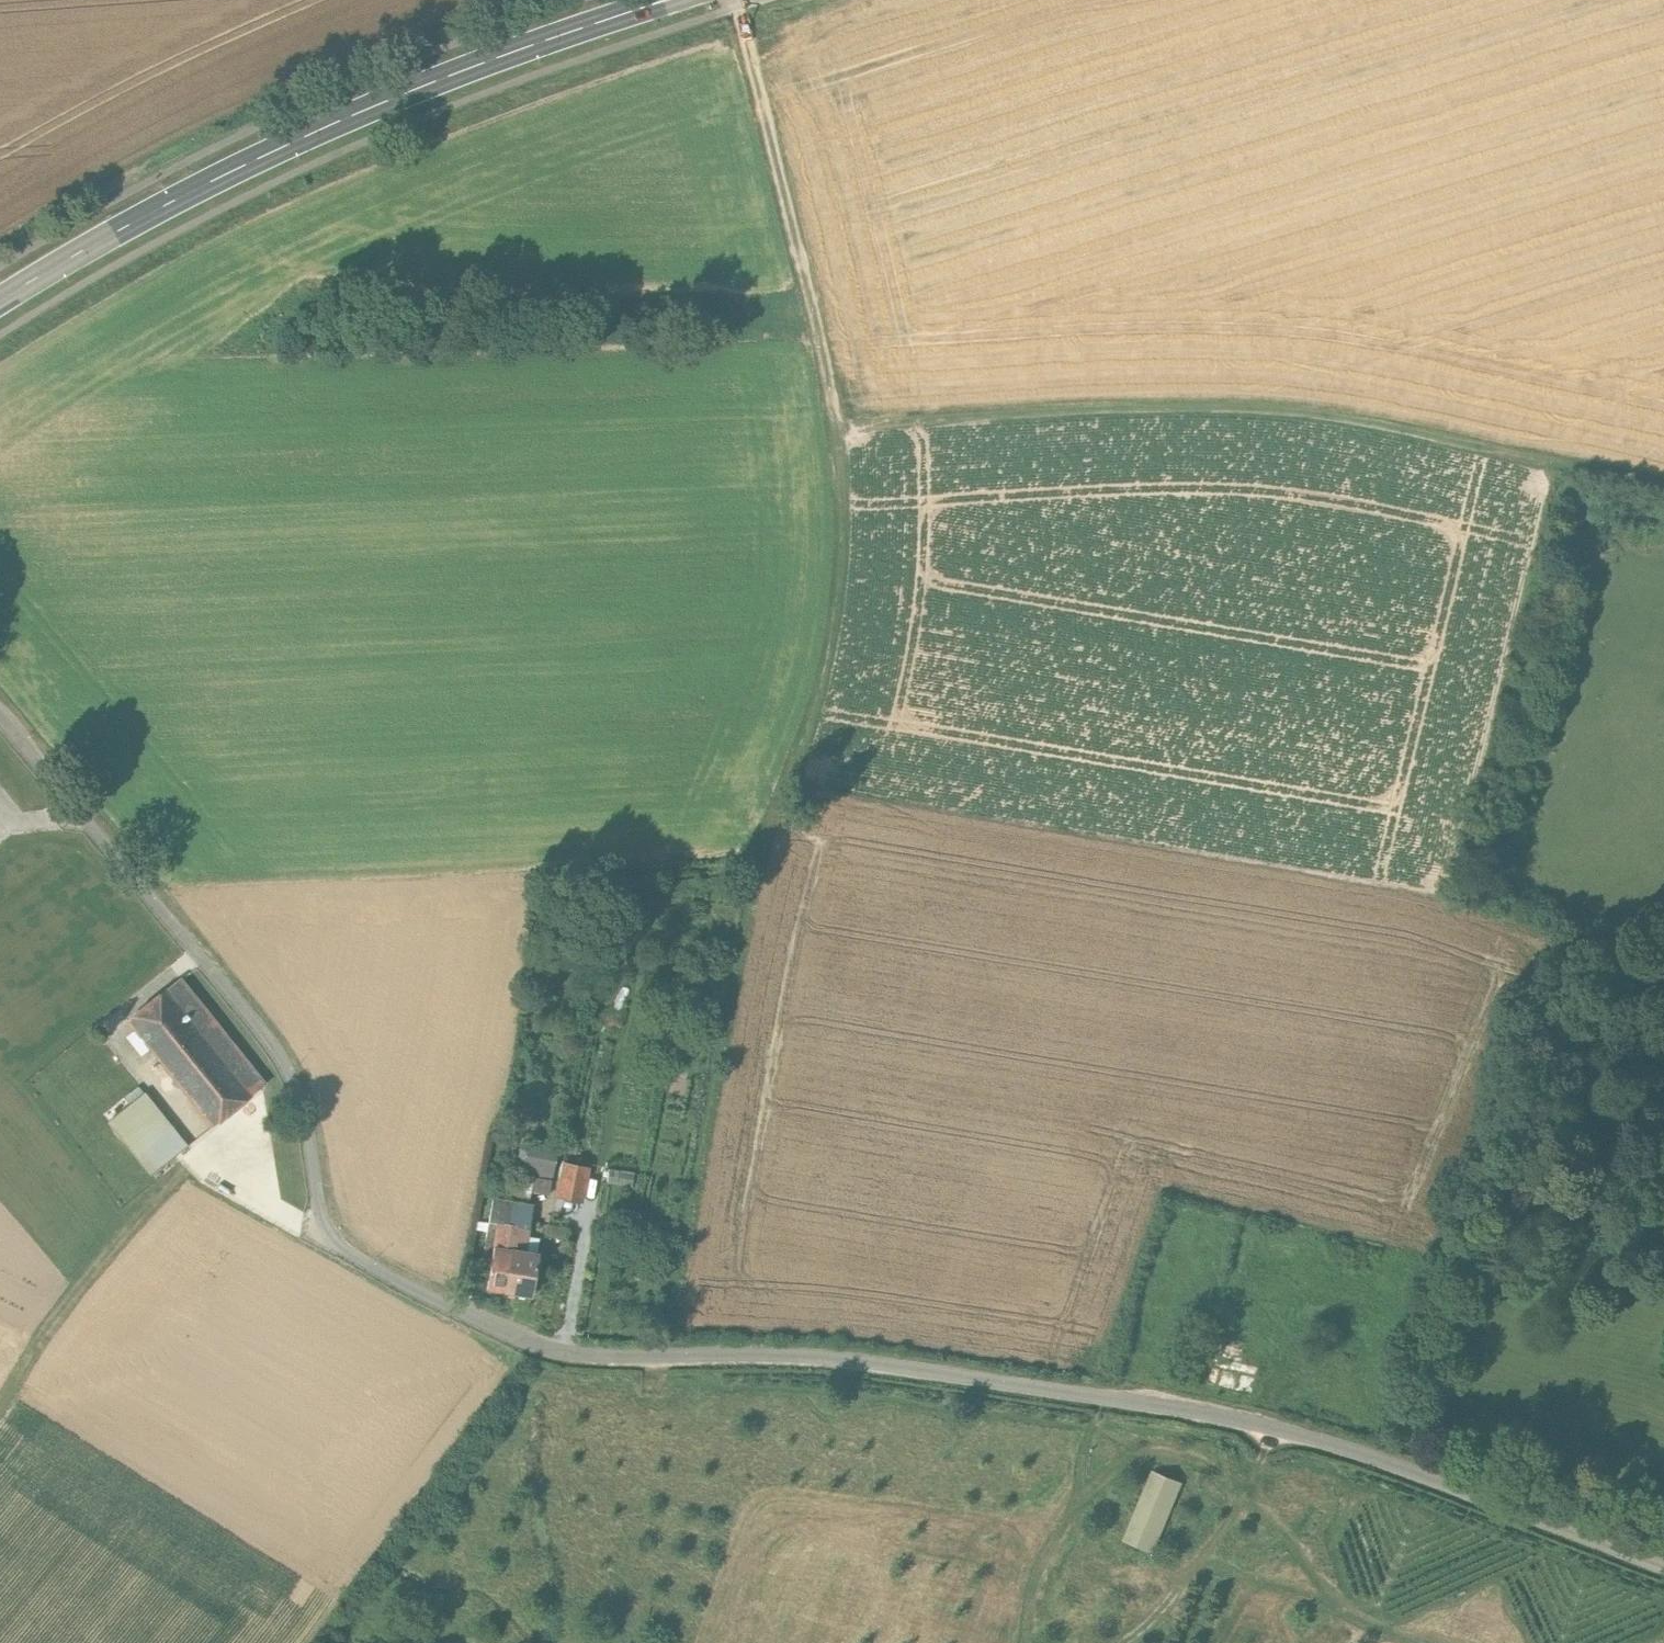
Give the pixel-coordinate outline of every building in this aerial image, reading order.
[(213,1128),(248,1099),(265,1085),(180,980),(127,1020),(213,1128)] [(172,1127),(171,1128),(144,1093),(138,1097),(134,1090),(126,1097),(132,1103),(108,1122),(136,1156),(151,1144),(167,1163),(187,1147),(172,1127)] [(519,1166),(554,1174),(559,1149),(524,1142),(519,1166)] [(592,1164),(565,1159),(558,1196),(585,1202),(592,1164)] [(532,1296),(539,1254),(527,1252),(534,1205),(528,1204),(534,1177),(518,1173),(513,1201),(511,1201),(503,1248),(512,1250),(505,1292),(532,1296)] [(487,1290),(505,1292),(512,1250),(503,1248),(511,1201),(493,1198),(489,1223),(477,1221),(475,1230),(487,1232),(483,1257),(492,1259),(487,1290)] [(643,1234),(660,1237),(662,1222),(645,1220),(643,1234)] [(1152,1470),(1125,1538),(1154,1553),(1184,1484),(1152,1470)]
